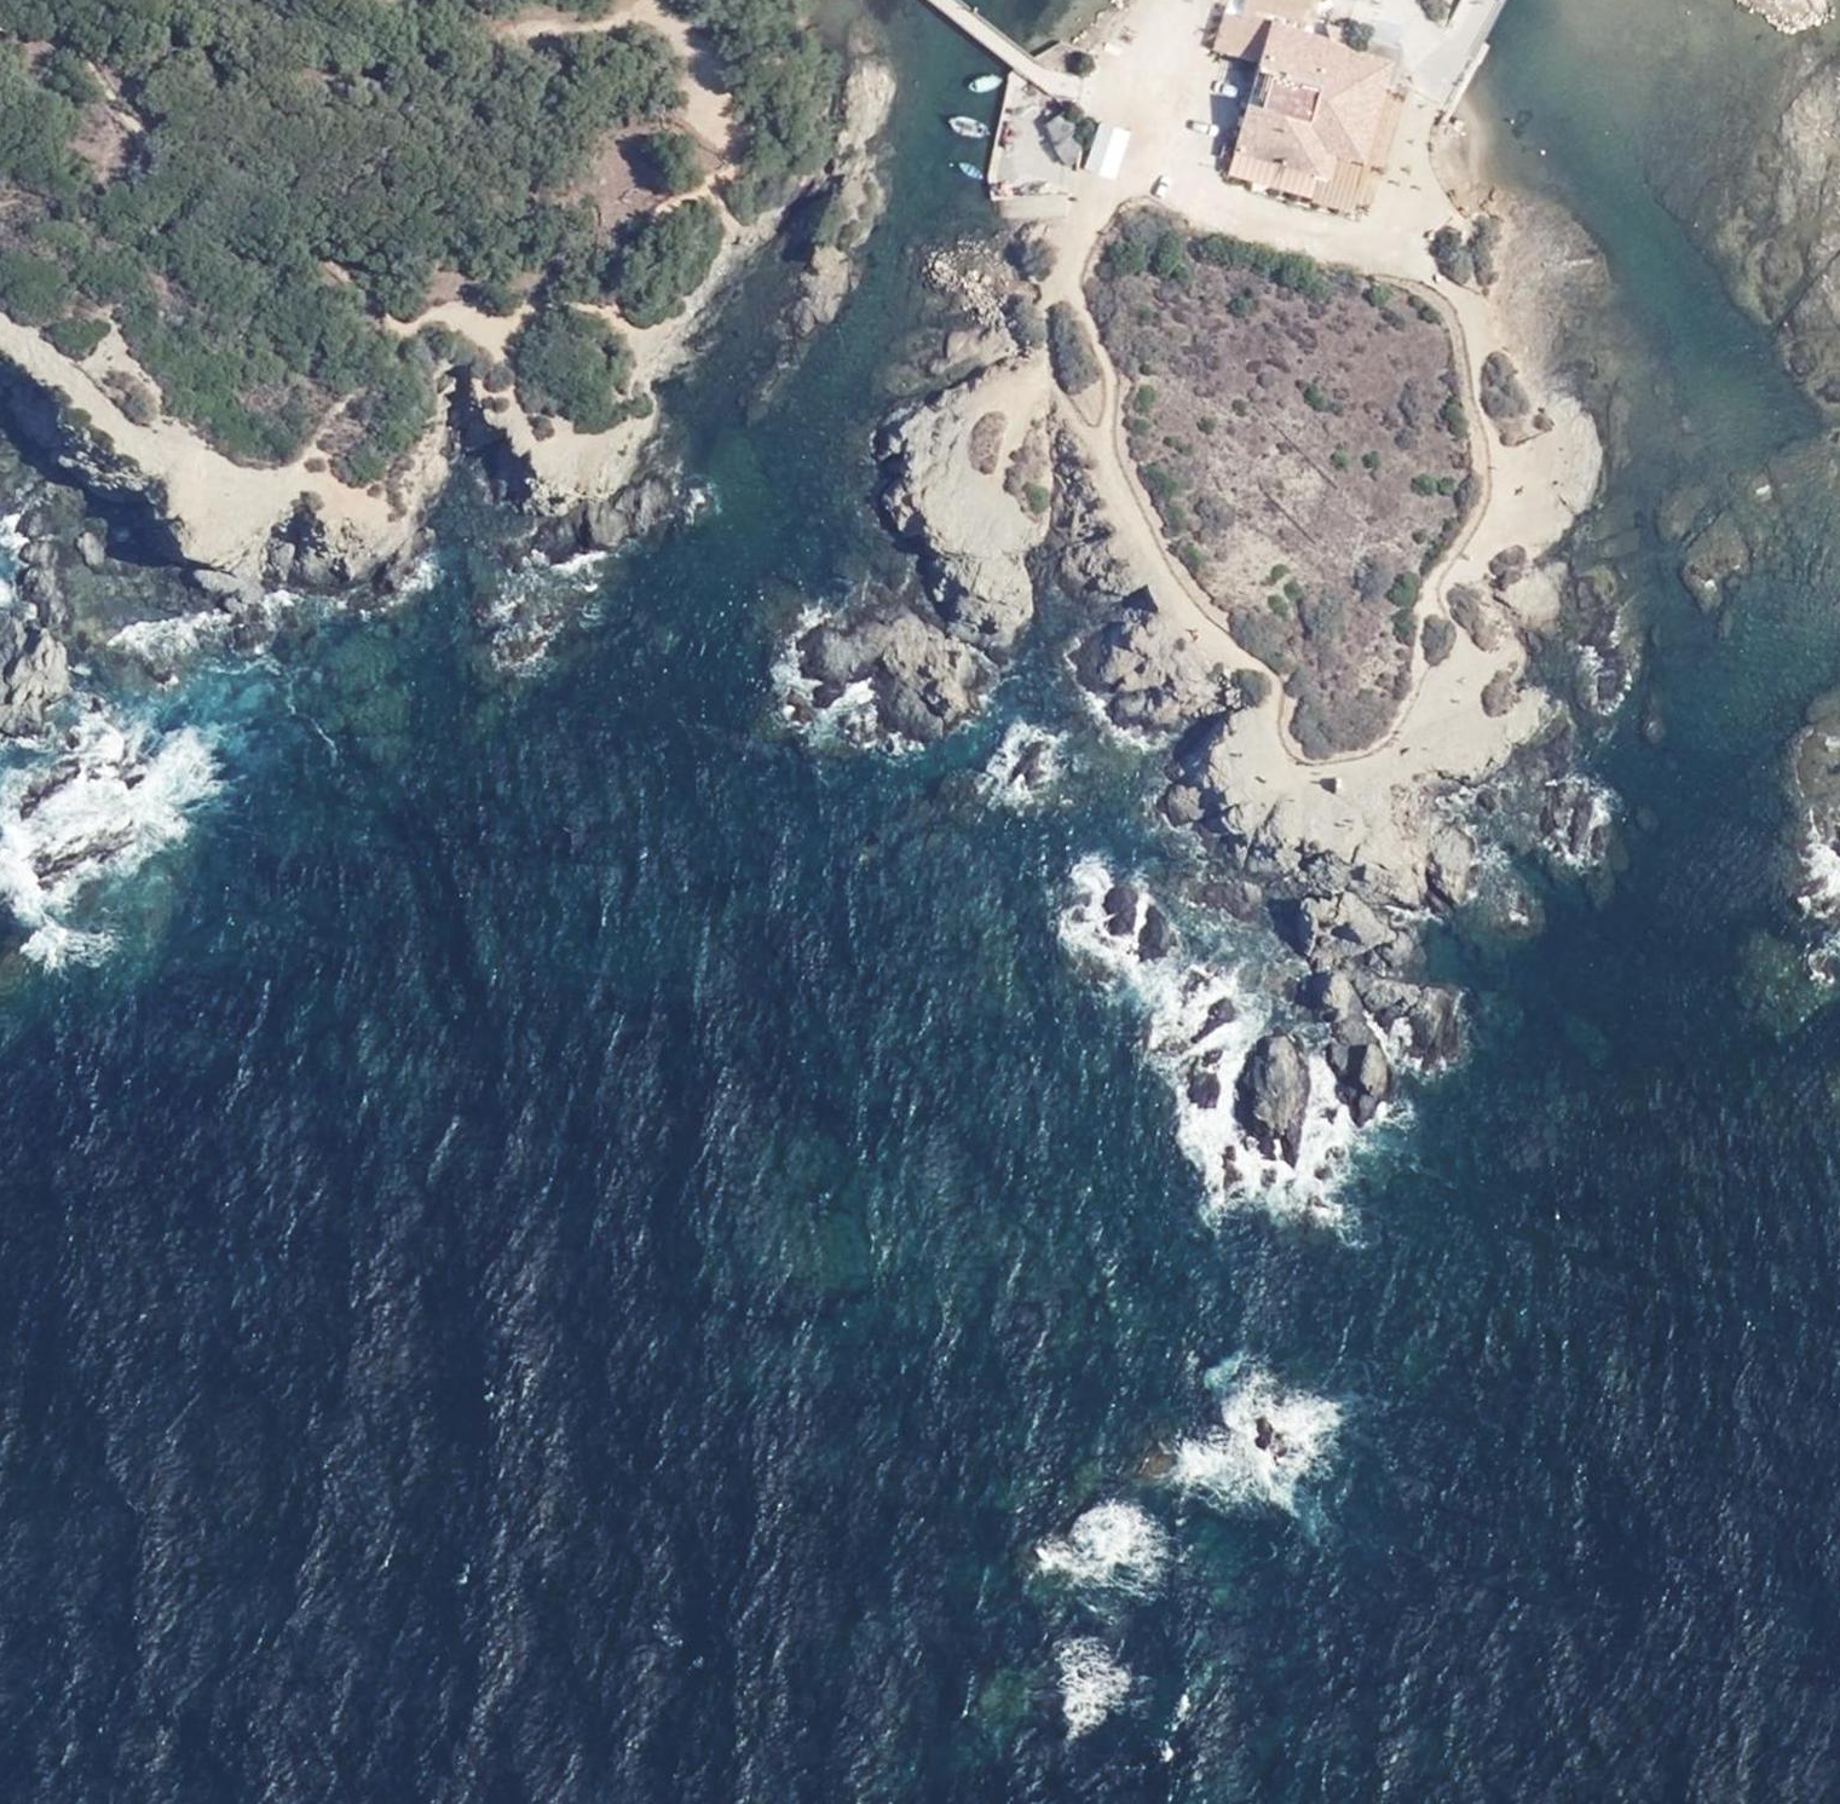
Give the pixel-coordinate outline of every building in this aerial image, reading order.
[(1401,59),(1401,58),(1361,45),(1360,50),(1331,40),(1333,36),(1270,16),(1235,137),(1237,137),(1234,146),(1299,165),(1298,169),(1318,174),(1327,148),(1336,151),(1363,158),(1384,84),(1393,85),(1401,59)] [(1361,45),(1401,58),(1397,43),(1365,33),(1361,45)] [(1360,50),(1361,45),(1333,36),(1331,40),(1360,50)] [(1328,177),(1336,151),(1327,148),(1318,174),(1328,177)]
